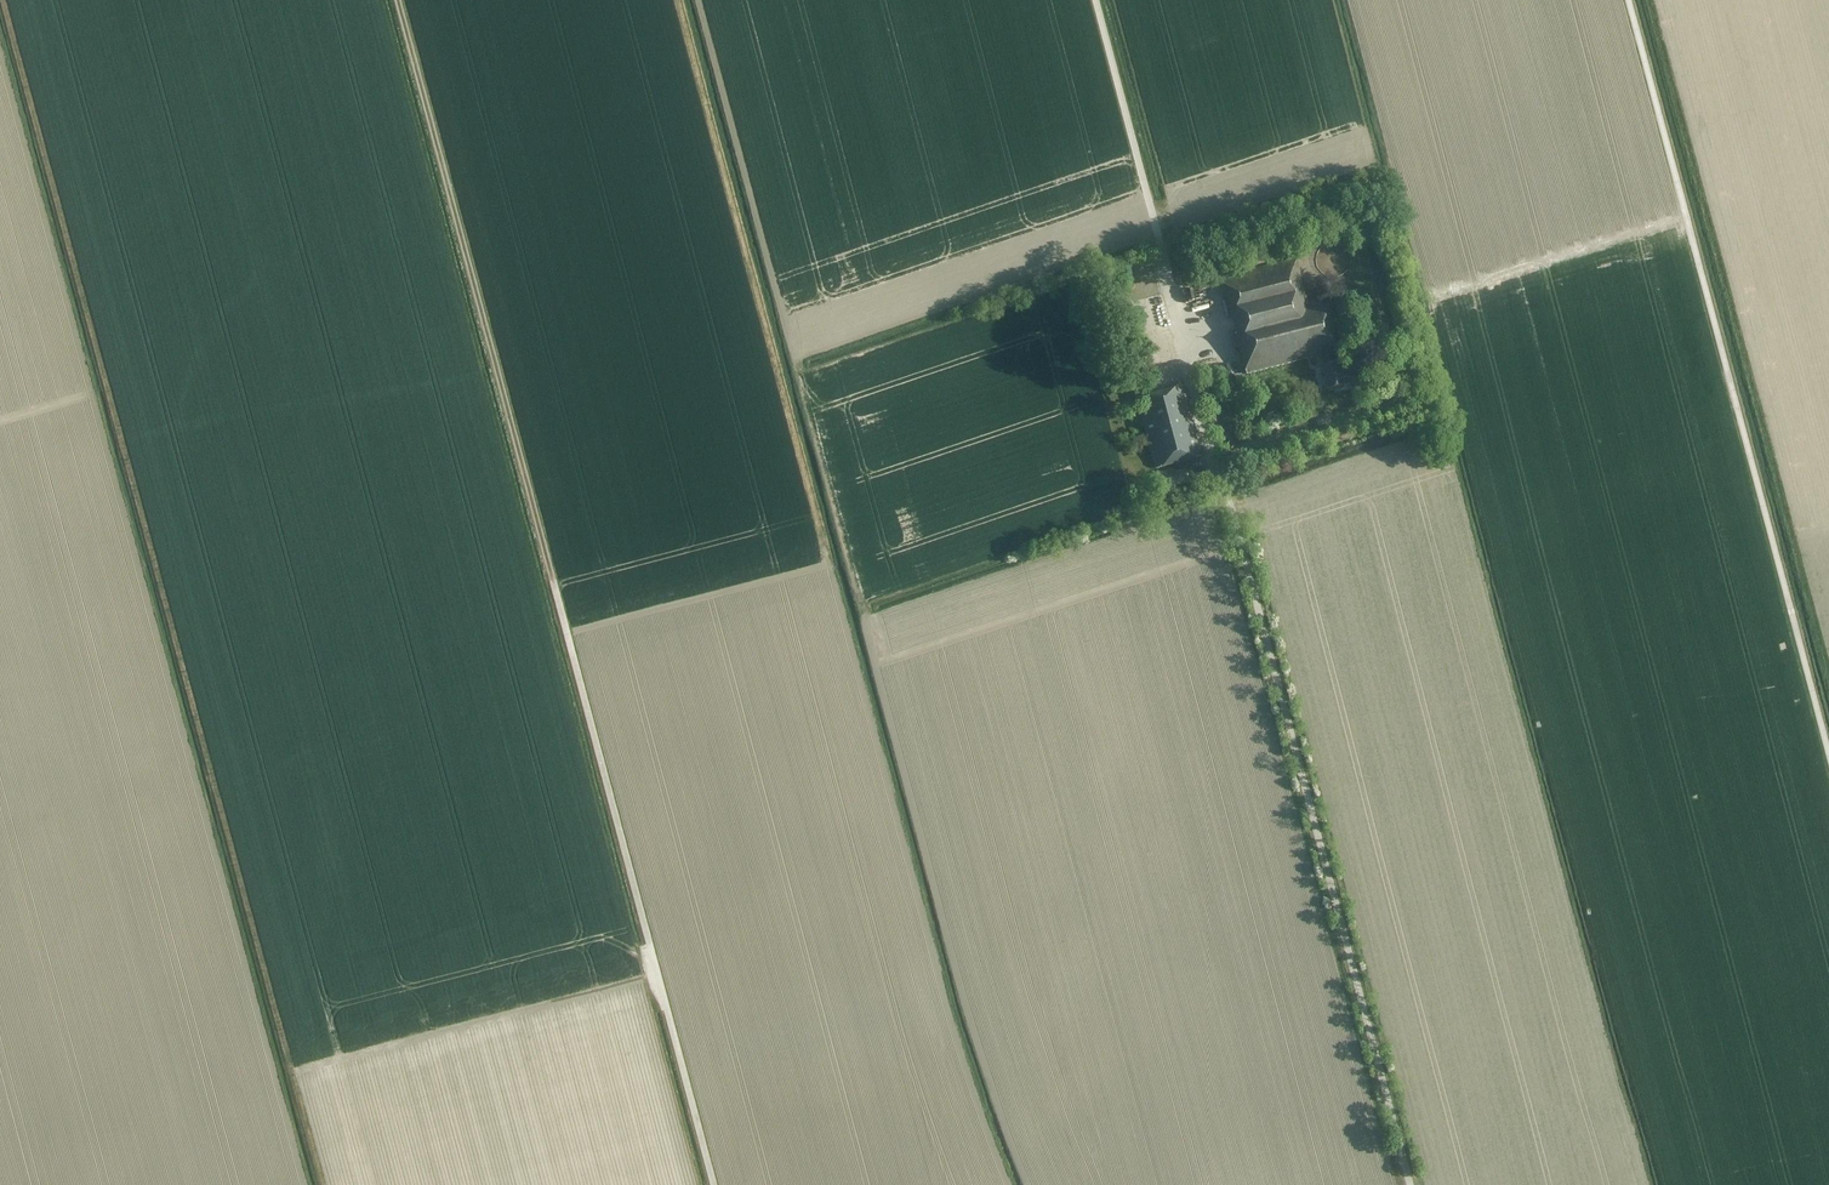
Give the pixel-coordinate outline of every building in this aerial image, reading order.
[(1328,388),(1357,381),(1353,365),(1341,367),(1339,360),(1336,361),(1334,351),(1342,348),(1329,299),(1309,304),(1296,259),(1222,277),(1248,374),(1323,354),(1325,364),(1322,364),(1328,388)] [(1341,315),(1350,314),(1347,300),(1339,302),(1341,315)] [(1225,377),(1229,393),(1246,389),(1242,373),(1225,377)] [(1202,456),(1183,385),(1138,397),(1156,468),(1202,456)] [(1188,481),(1185,468),(1174,471),(1173,468),(1158,473),(1162,491),(1175,487),(1175,485),(1188,481)]
